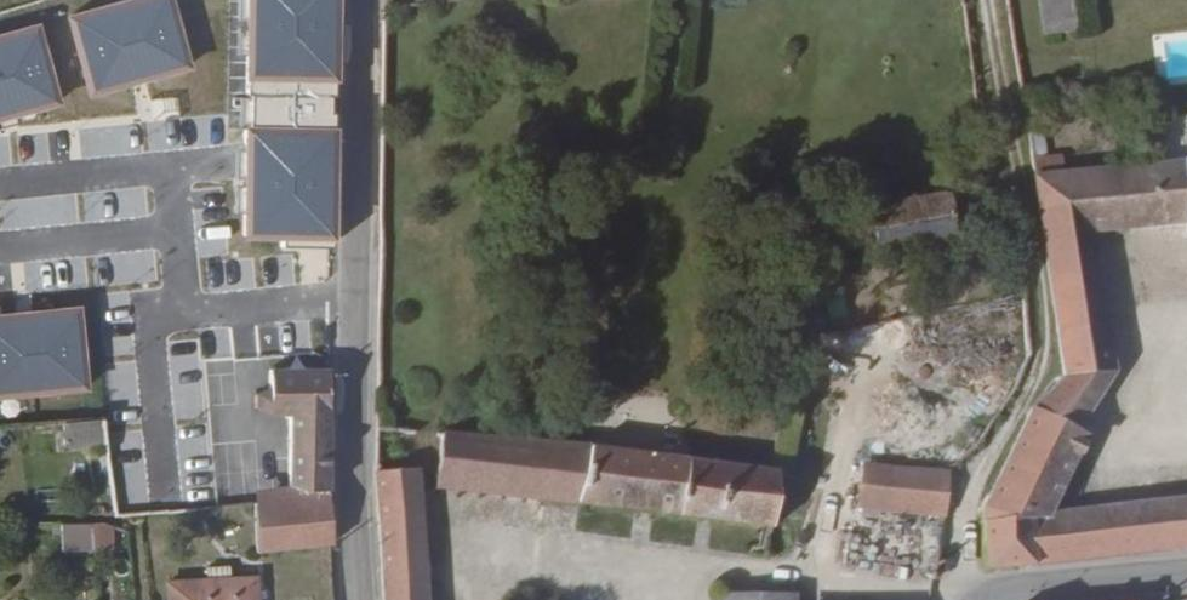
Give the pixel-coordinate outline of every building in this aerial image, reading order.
[(171,0),(130,0),(72,16),(92,90),(189,63),(171,0)] [(337,0),(246,0),(245,88),(254,88),(253,127),(246,127),(245,230),(281,231),(281,243),(335,244),(337,0)] [(1038,34),(1070,32),(1068,0),(1036,0),(1038,34)] [(37,26),(0,36),(0,116),(2,116),(5,123),(22,118),(20,111),(58,100),(37,26)] [(1112,361),(1093,229),(1183,220),(1186,231),(1186,157),(1064,169),(1060,145),(1030,149),(1065,353),(1037,401),(1017,441),(989,501),(988,566),(1186,542),(1186,491),(1041,509),(1078,427),(1070,423),(1112,361)] [(979,221),(975,189),(970,190),(973,186),(976,180),(976,175),(973,170),(970,166),(965,165),(961,166),(956,168),(952,174),(953,180),(954,186),(958,189),(961,192),(851,207),(853,230),(857,258),(956,243),(954,226),(979,221)] [(998,187),(996,168),(982,170),(984,188),(998,187)] [(857,258),(853,230),(836,232),(839,261),(857,258)] [(0,316),(0,392),(89,382),(81,306),(0,316)] [(814,381),(817,355),(808,354),(802,380),(814,381)] [(328,494),(331,365),(270,366),(270,385),(254,391),(253,403),(276,409),(290,409),(289,497),(255,501),(258,547),(332,541),(328,494)] [(105,437),(101,417),(58,419),(61,439),(105,437)] [(412,461),(403,462),(402,447),(391,447),(390,425),(374,424),(372,488),(382,599),(422,599),(412,461)] [(444,453),(446,432),(412,428),(411,438),(428,439),(428,452),(444,453)] [(774,524),(781,473),(691,461),(692,440),(685,434),(662,431),(654,437),(652,456),(510,440),(508,497),(745,520),(741,551),(769,554),(770,549),(780,551),(781,537),(773,537),(774,531),(786,532),(787,525),(774,524)] [(508,497),(510,440),(446,432),(444,453),(442,490),(508,497)] [(943,513),(948,475),(934,473),(866,465),(859,502),(943,513)] [(65,522),(65,551),(117,550),(117,521),(65,522)] [(166,577),(168,599),(256,599),(253,570),(166,577)]
